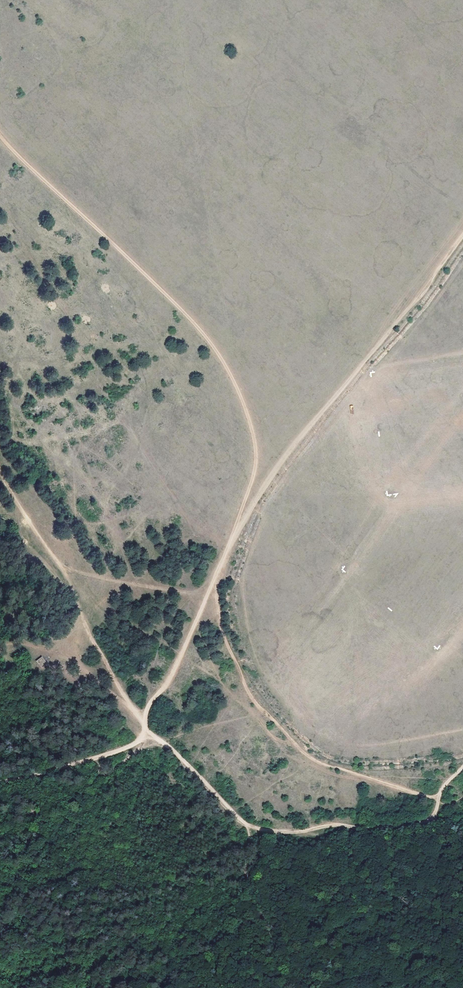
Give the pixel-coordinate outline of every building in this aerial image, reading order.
[(40,666),(46,663),(43,657),(36,660),(40,666)]
